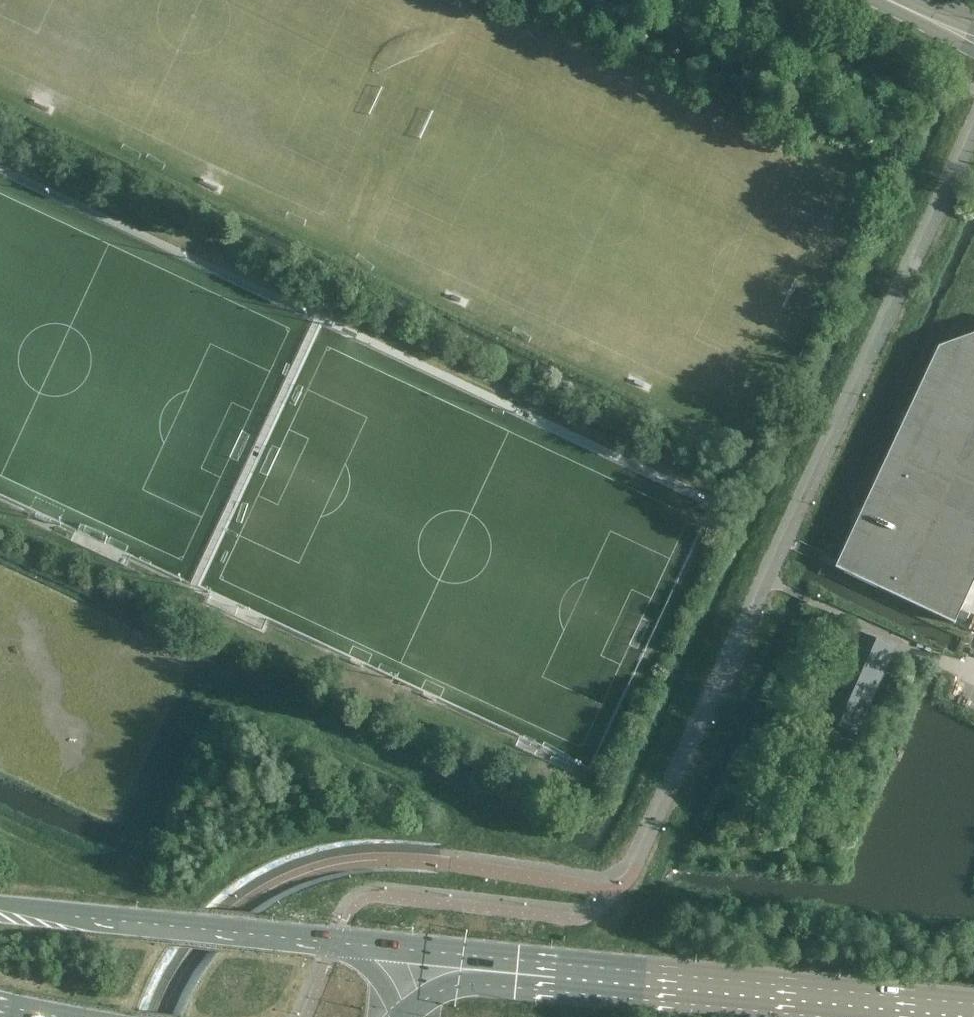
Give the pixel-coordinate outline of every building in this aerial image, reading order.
[(835,568),(955,624),(955,623),(964,603),(971,588),(973,582),(973,334),(939,347),(835,568)] [(856,734),(894,648),(858,632),(820,718),(856,734)]
